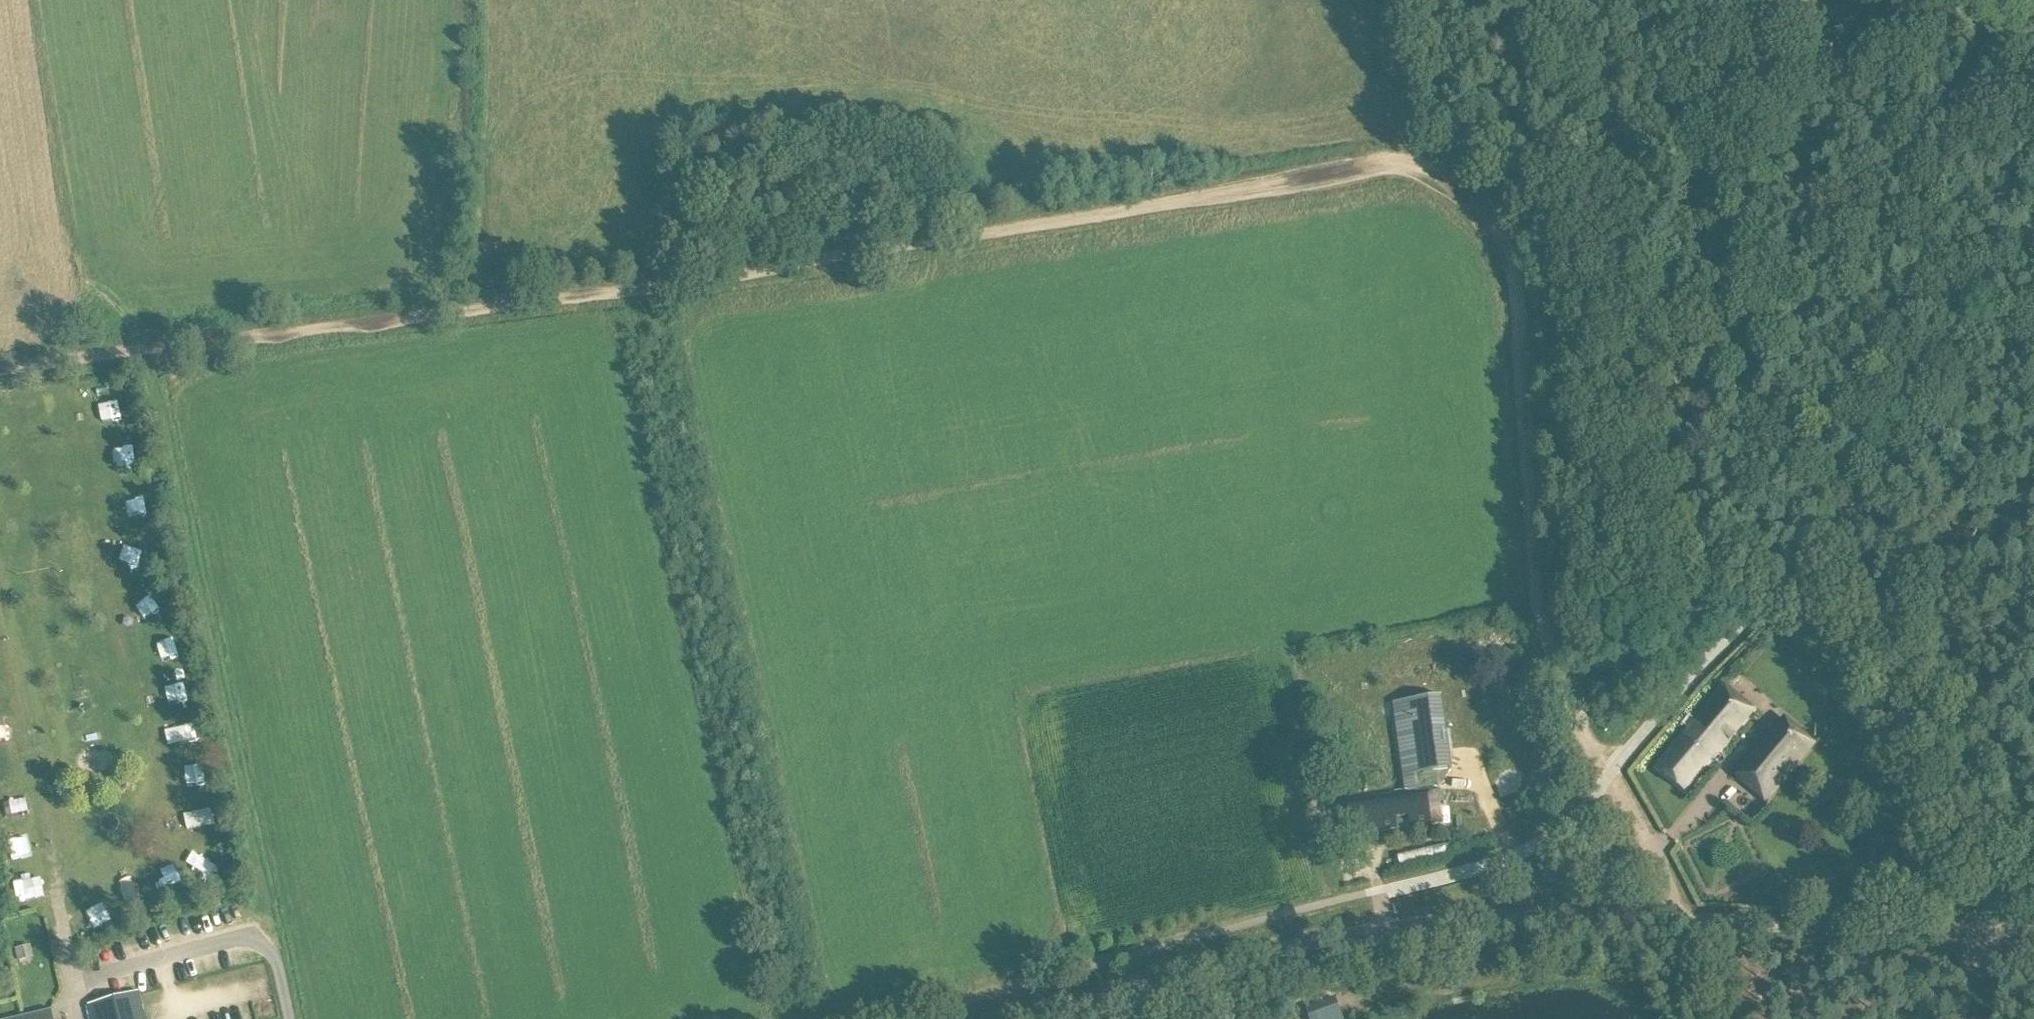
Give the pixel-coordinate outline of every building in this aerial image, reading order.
[(128,445),(108,450),(112,469),(132,465),(128,445)] [(134,494),(116,491),(112,515),(130,518),(134,494)] [(123,542),(115,564),(135,571),(144,550),(123,542)] [(158,641),(160,665),(179,663),(177,639),(158,641)] [(172,704),(191,698),(187,683),(168,689),(172,704)] [(1656,767),(1684,790),(1711,757),(1713,758),(1754,709),(1725,684),(1656,767)] [(1378,798),(1358,800),(1363,833),(1383,830),(1443,822),(1438,789),(1416,792),(1414,772),(1450,768),(1442,704),(1394,710),(1405,794),(1378,798)] [(1736,775),(1766,800),(1813,743),(1784,719),(1736,775)] [(0,792),(3,809),(20,806),(17,789),(0,792)] [(12,833),(13,844),(15,843),(16,850),(31,848),(29,831),(12,833)] [(205,848),(188,864),(201,878),(218,862),(205,848)] [(97,901),(80,907),(86,924),(103,918),(97,901)] [(23,946),(16,948),(19,960),(26,958),(23,946)] [(1300,1001),(1302,1008),(1305,1006),(1310,1018),(1316,1017),(1317,1018),(1342,1018),(1331,988),(1302,998),(1303,1000),(1300,1001)] [(89,1003),(93,1018),(146,1018),(139,992),(139,990),(89,1003)]
